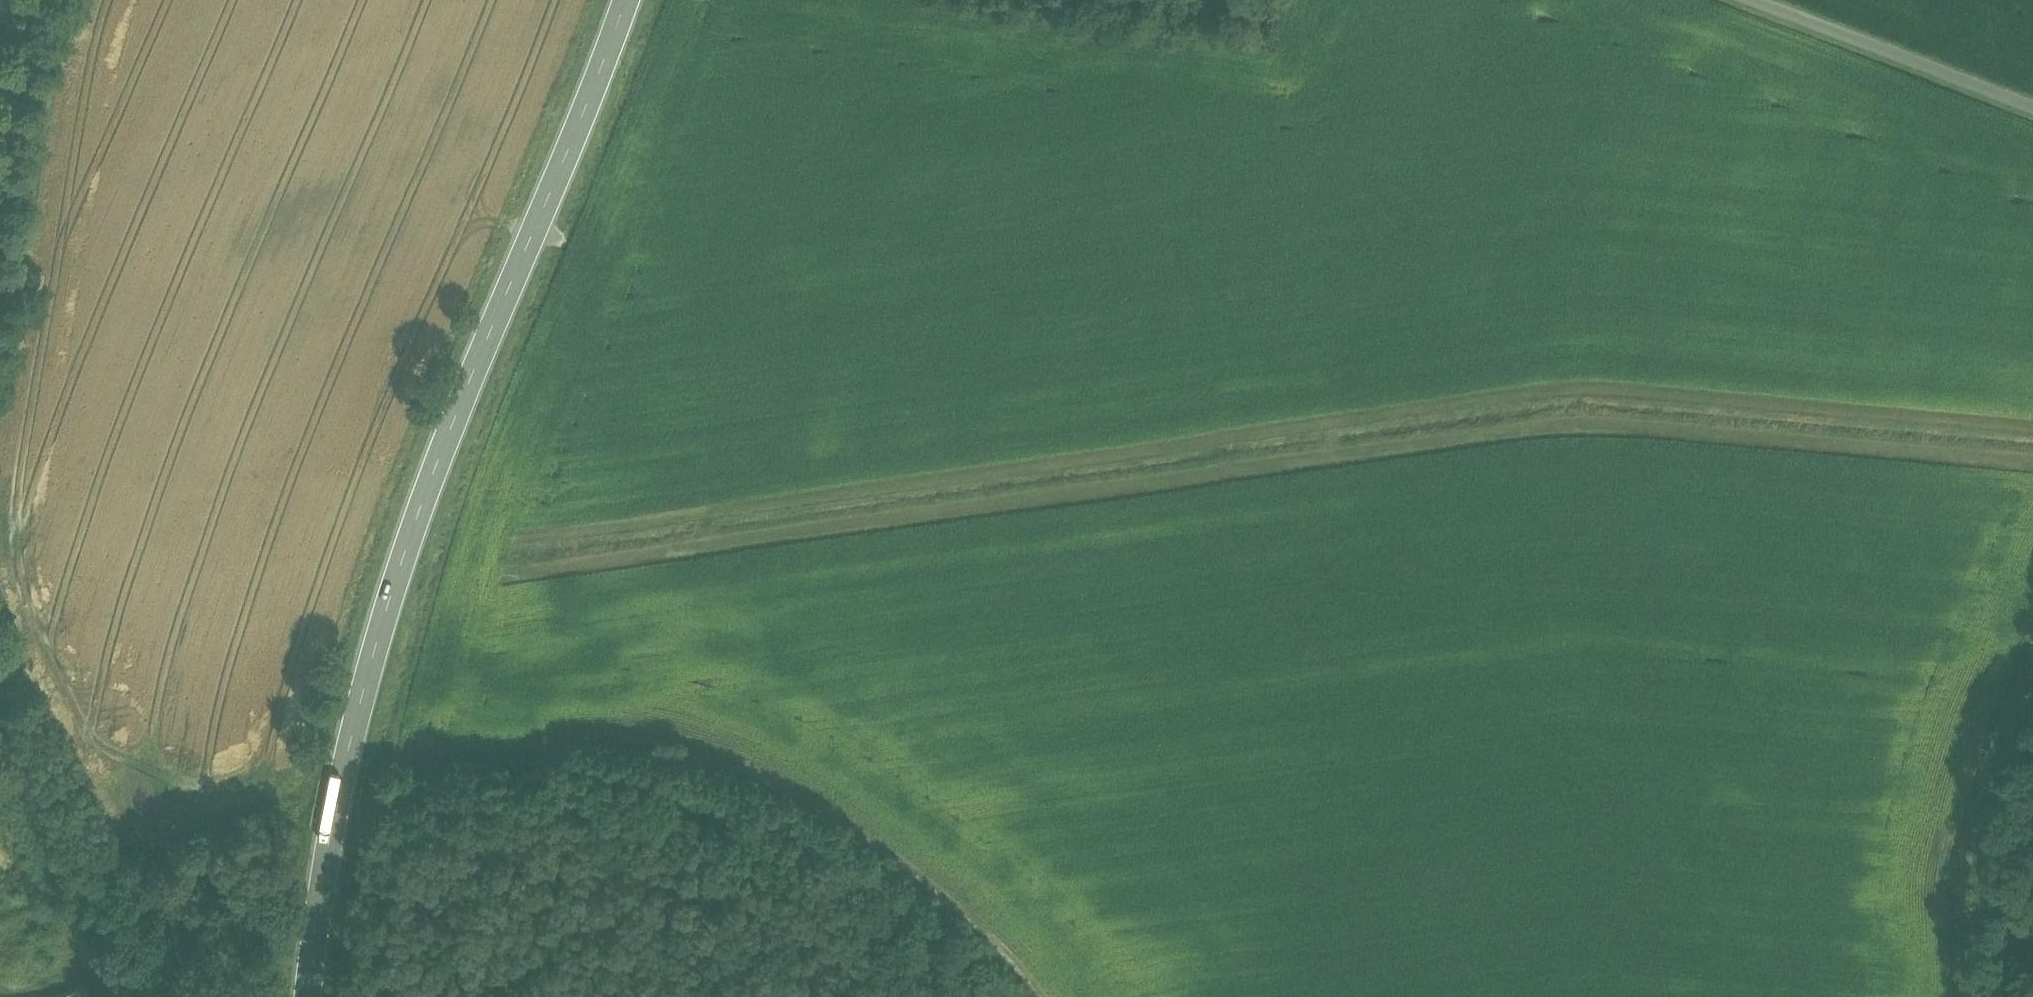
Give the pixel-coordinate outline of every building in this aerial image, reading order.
[(52,996),(87,996),(82,985),(52,996)]
